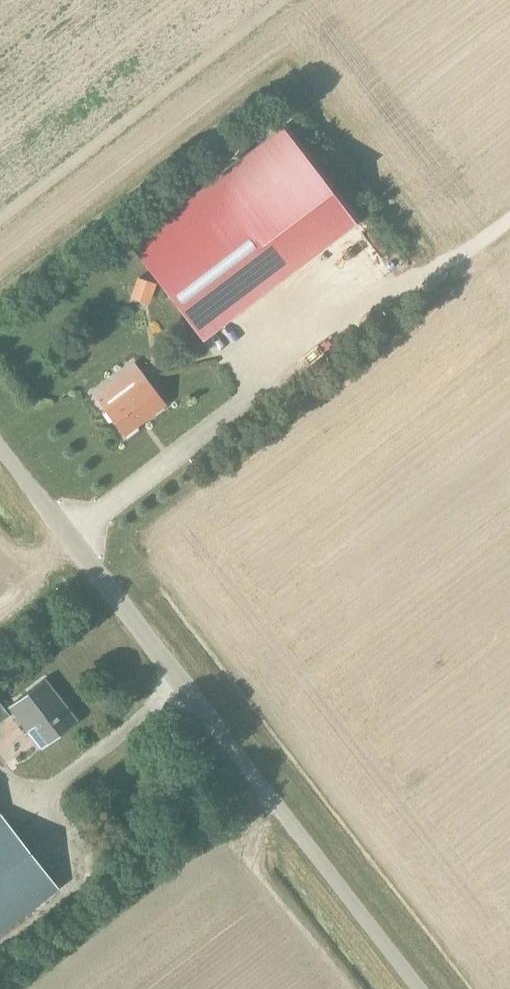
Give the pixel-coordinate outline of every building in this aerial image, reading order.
[(129,244),(202,340),(355,223),(282,127),(129,244)] [(145,289),(139,309),(157,315),(163,295),(145,289)] [(161,409),(130,367),(92,396),(123,437),(161,409)] [(39,750),(50,742),(78,720),(45,678),(7,708),(39,750)] [(9,718),(0,706),(0,725),(9,718)] [(56,889),(0,817),(0,932),(56,889)]
